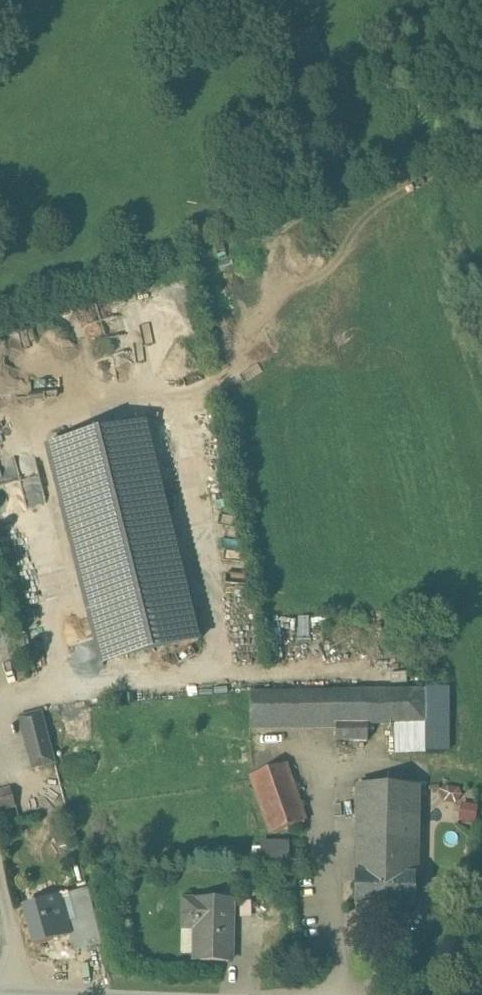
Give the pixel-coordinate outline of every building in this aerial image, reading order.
[(145,424),(47,448),(102,666),(199,642),(145,424)] [(28,507),(46,505),(43,477),(26,479),(28,507)] [(444,690),(251,692),(251,725),(336,724),(336,741),(368,740),(368,724),(394,724),(395,752),(425,751),(425,736),(444,736),(444,726),(444,690)] [(42,712),(20,718),(24,733),(46,728),(42,712)] [(24,733),(23,734),(32,769),(55,763),(55,762),(46,728),(24,733)] [(286,764),(251,776),(270,834),(306,822),(286,764)] [(419,787),(358,785),(356,873),(416,875),(419,787)] [(445,787),(444,800),(463,801),(463,787),(445,787)] [(13,807),(9,793),(0,795),(0,811),(13,807)] [(288,842),(262,842),(261,858),(288,859),(288,842)] [(416,875),(356,873),(355,906),(415,908),(416,875)] [(85,891),(70,895),(77,923),(93,919),(93,918),(85,891)] [(70,896),(59,899),(67,925),(77,923),(70,896)] [(59,898),(24,908),(35,946),(70,936),(67,925),(59,899),(59,898)] [(232,900),(183,898),(182,922),(196,923),(195,948),(230,949),(232,900)] [(93,919),(77,923),(67,925),(70,936),(75,953),(101,945),(94,917),(93,918),(93,919)] [(230,949),(195,948),(194,962),(229,963),(230,949)]
